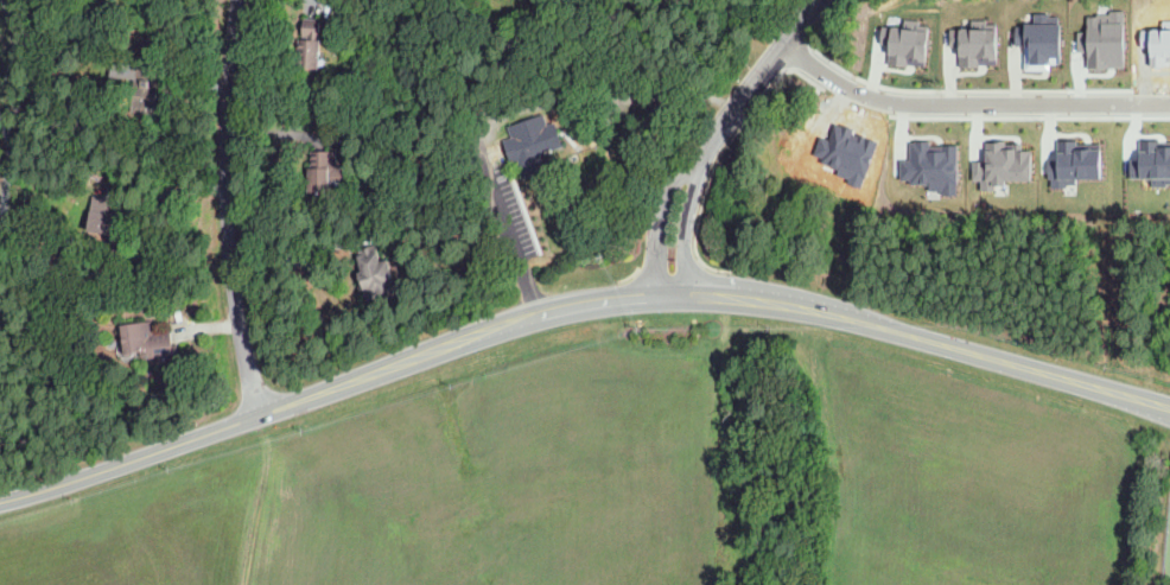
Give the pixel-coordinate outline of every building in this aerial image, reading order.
[(1095,13),(1114,12),(1114,6),(1131,6),(1132,63),(1098,63),(1096,46),(1087,46),(1087,31),(1095,31),(1095,13)] [(323,69),(298,68),(299,39),(303,39),(304,18),(322,19),(320,40),(325,42),(323,69)] [(1031,18),(1068,18),(1067,61),(1030,59),(1031,18)] [(1164,19),(1169,19),(1169,60),(1158,59),(1158,44),(1151,44),(1151,30),(1164,30),(1164,19)] [(896,23),(933,23),(933,58),(897,58),(896,23)] [(966,24),(1003,23),(1003,61),(966,61),(966,24)] [(155,109),(132,106),(136,66),(161,70),(155,109)] [(522,179),(521,177),(516,164),(511,166),(502,141),(511,138),(508,127),(543,113),(548,125),(555,122),(565,147),(541,155),(546,171),(522,179)] [(851,119),(884,135),(866,171),(833,153),(851,119)] [(1058,135),(1104,138),(1102,171),(1056,168),(1058,135)] [(1140,136),(1169,136),(1169,179),(1139,178),(1140,136)] [(987,139),(1036,141),(1035,174),(986,173),(987,139)] [(415,152),(414,144),(413,142),(422,140),(424,151),(415,152)] [(920,140),(968,142),(966,183),(917,180),(920,140)] [(338,192),(323,192),(310,192),(310,152),(316,152),(336,152),(336,167),(344,167),(343,184),(339,184),(338,192)] [(68,190),(55,187),(57,178),(63,178),(69,179),(68,190)] [(119,242),(106,241),(109,234),(89,231),(94,196),(113,198),(112,214),(120,215),(119,227),(120,228),(119,242)] [(367,303),(364,290),(361,291),(357,275),(360,274),(356,259),(361,257),(360,253),(379,248),(381,261),(389,259),(393,279),(399,278),(402,294),(367,303)] [(154,365),(154,361),(144,362),(142,352),(125,354),(121,325),(153,322),(153,331),(171,330),(172,344),(178,344),(179,360),(171,361),(172,363),(154,365)] [(730,504),(730,497),(730,483),(740,483),(740,504),(730,504)]
